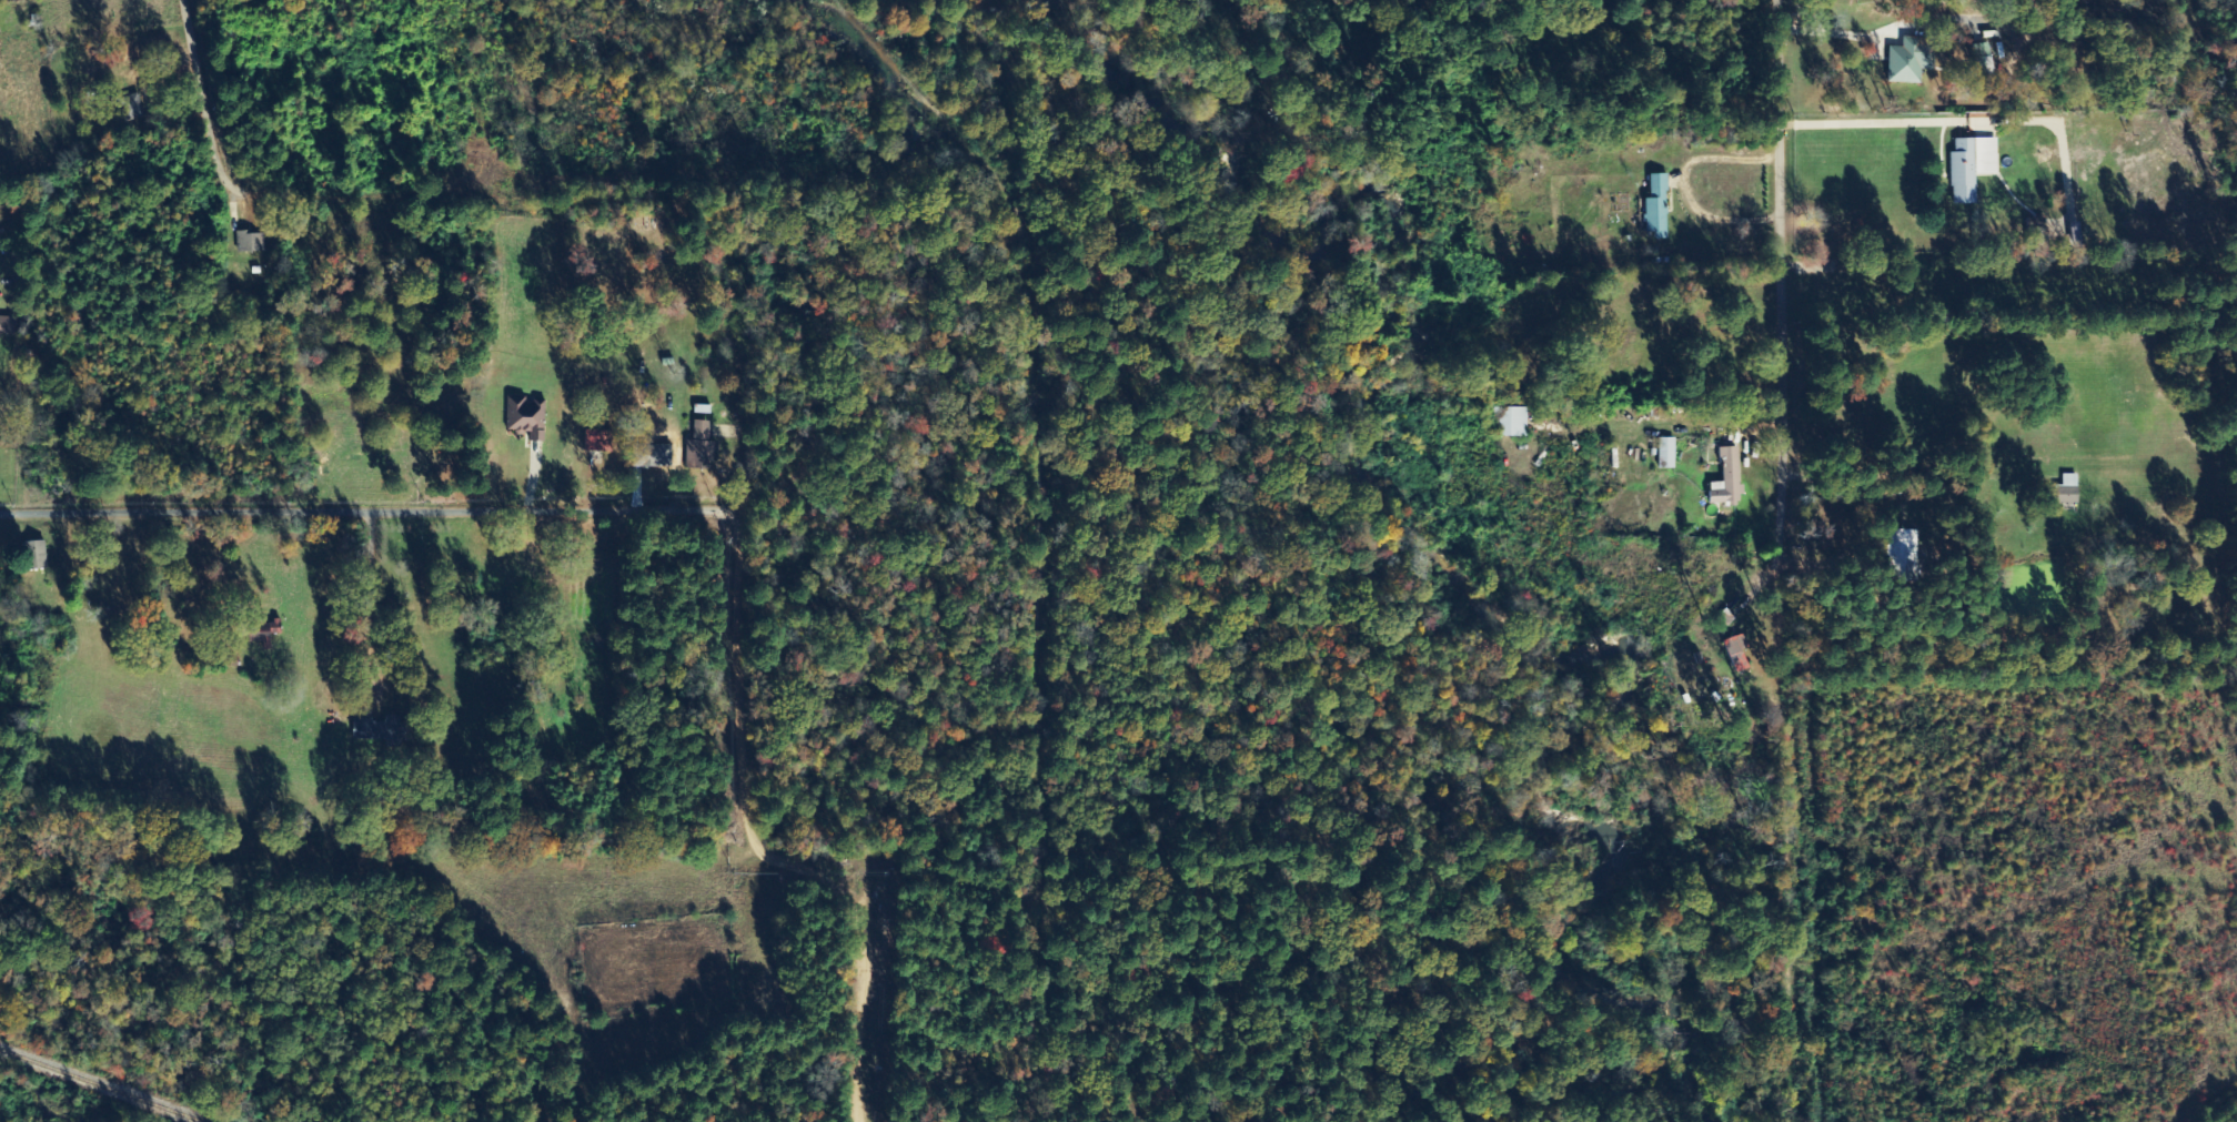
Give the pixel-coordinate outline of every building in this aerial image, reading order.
[(1920,85),(1920,71),(1934,72),(1935,40),(1902,40),(1902,49),(1887,48),(1886,84),(1920,85)] [(1990,45),(1972,46),(1973,80),(1991,80),(1990,45)] [(1974,205),(1973,176),(1995,176),(1994,140),(1952,141),(1952,154),(1948,154),(1949,206),(1974,205)] [(1647,176),(1647,200),(1642,200),(1643,234),(1651,234),(1651,240),(1665,240),(1663,176),(1647,176)] [(262,233),(235,235),(236,254),(263,253),(262,233)] [(13,318),(0,318),(0,338),(13,339),(13,318)] [(543,402),(505,401),(504,433),(527,434),(526,443),(542,443),(543,402)] [(1526,409),(1493,409),(1493,438),(1526,439),(1526,409)] [(605,454),(606,433),(582,432),(581,453),(605,454)] [(1658,470),(1675,470),(1674,440),(1658,440),(1658,470)] [(1720,484),(1707,484),(1707,505),(1740,504),(1740,487),(1737,487),(1735,449),(1718,449),(1720,484)] [(2052,507),(2074,507),(2075,476),(2059,476),(2059,488),(2053,488),(2052,507)] [(1916,531),(1888,532),(1889,559),(1891,559),(1891,580),(1916,580),(1916,531)] [(44,571),(44,542),(24,543),(25,571),(44,571)] [(1752,666),(1747,652),(1753,650),(1749,636),(1730,642),(1739,670),(1752,666)] [(351,721),(350,744),(397,746),(398,719),(384,719),(384,722),(351,721)]
